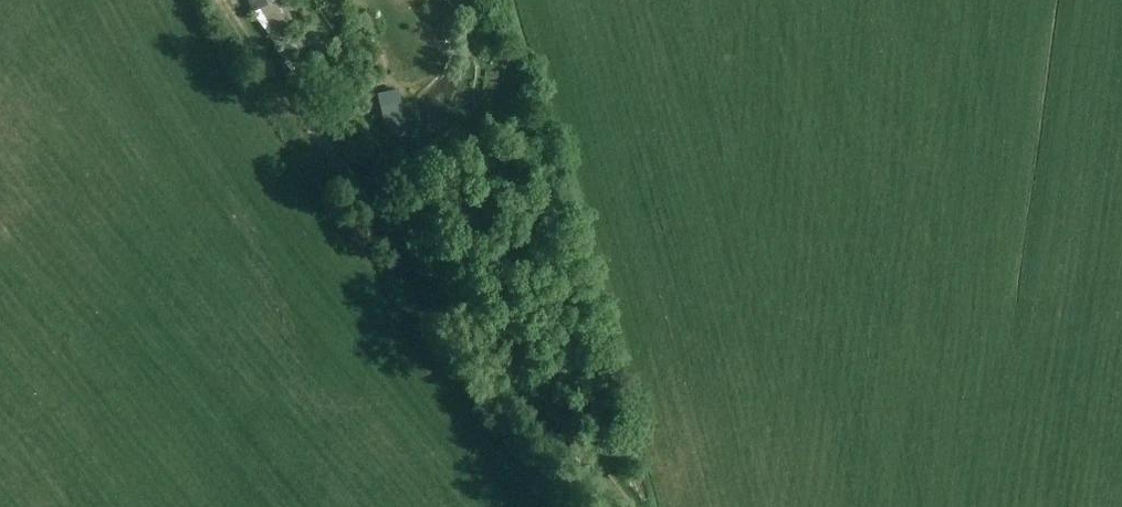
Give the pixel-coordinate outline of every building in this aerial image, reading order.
[(252,11),(273,0),(246,0),(252,11)] [(280,0),(273,0),(252,11),(267,33),(291,20),(280,0)] [(283,61),(288,69),(289,69),(296,64),(298,63),(294,58),(292,55),(283,61)]
